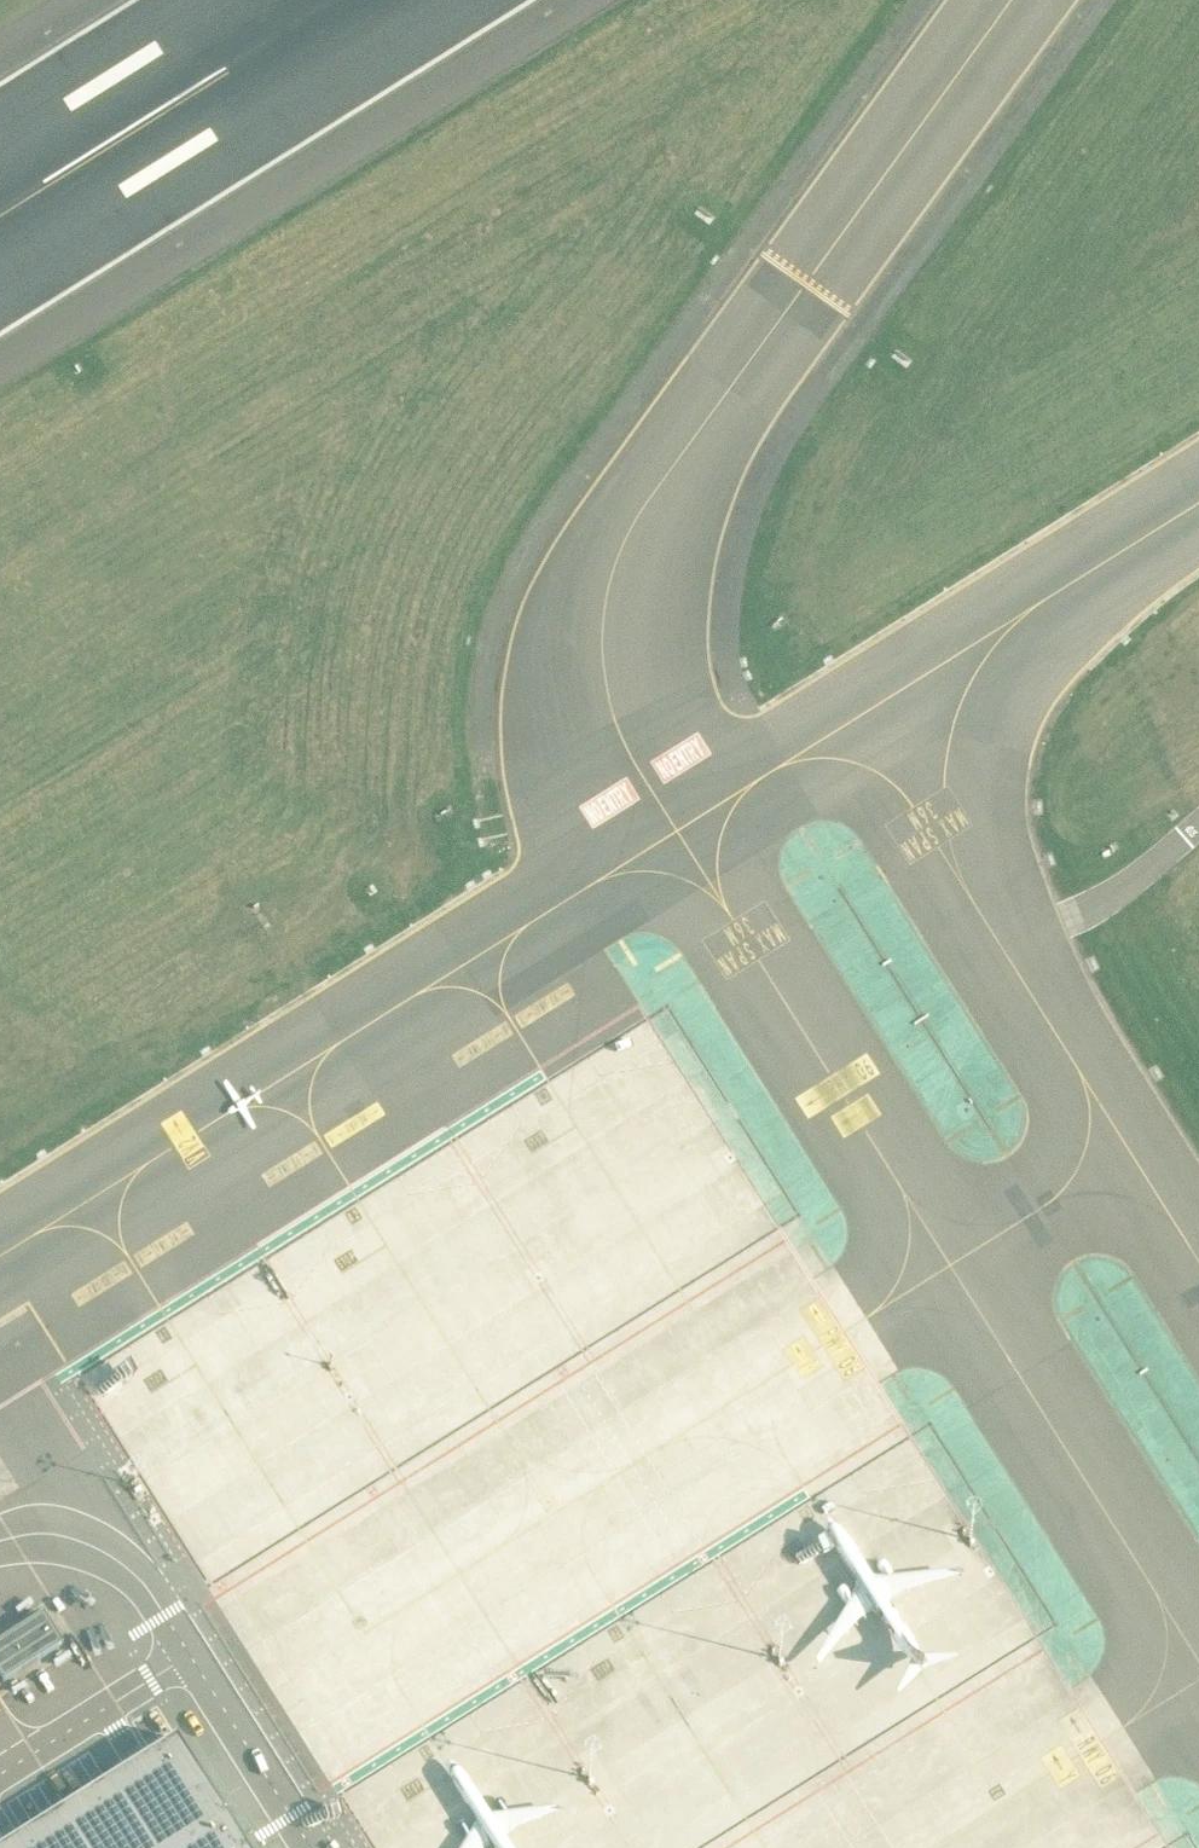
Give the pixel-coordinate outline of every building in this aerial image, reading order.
[(0,1641),(0,1678),(3,1682),(63,1644),(44,1613),(0,1641)] [(176,1740),(4,1847),(244,1847),(176,1740)]
